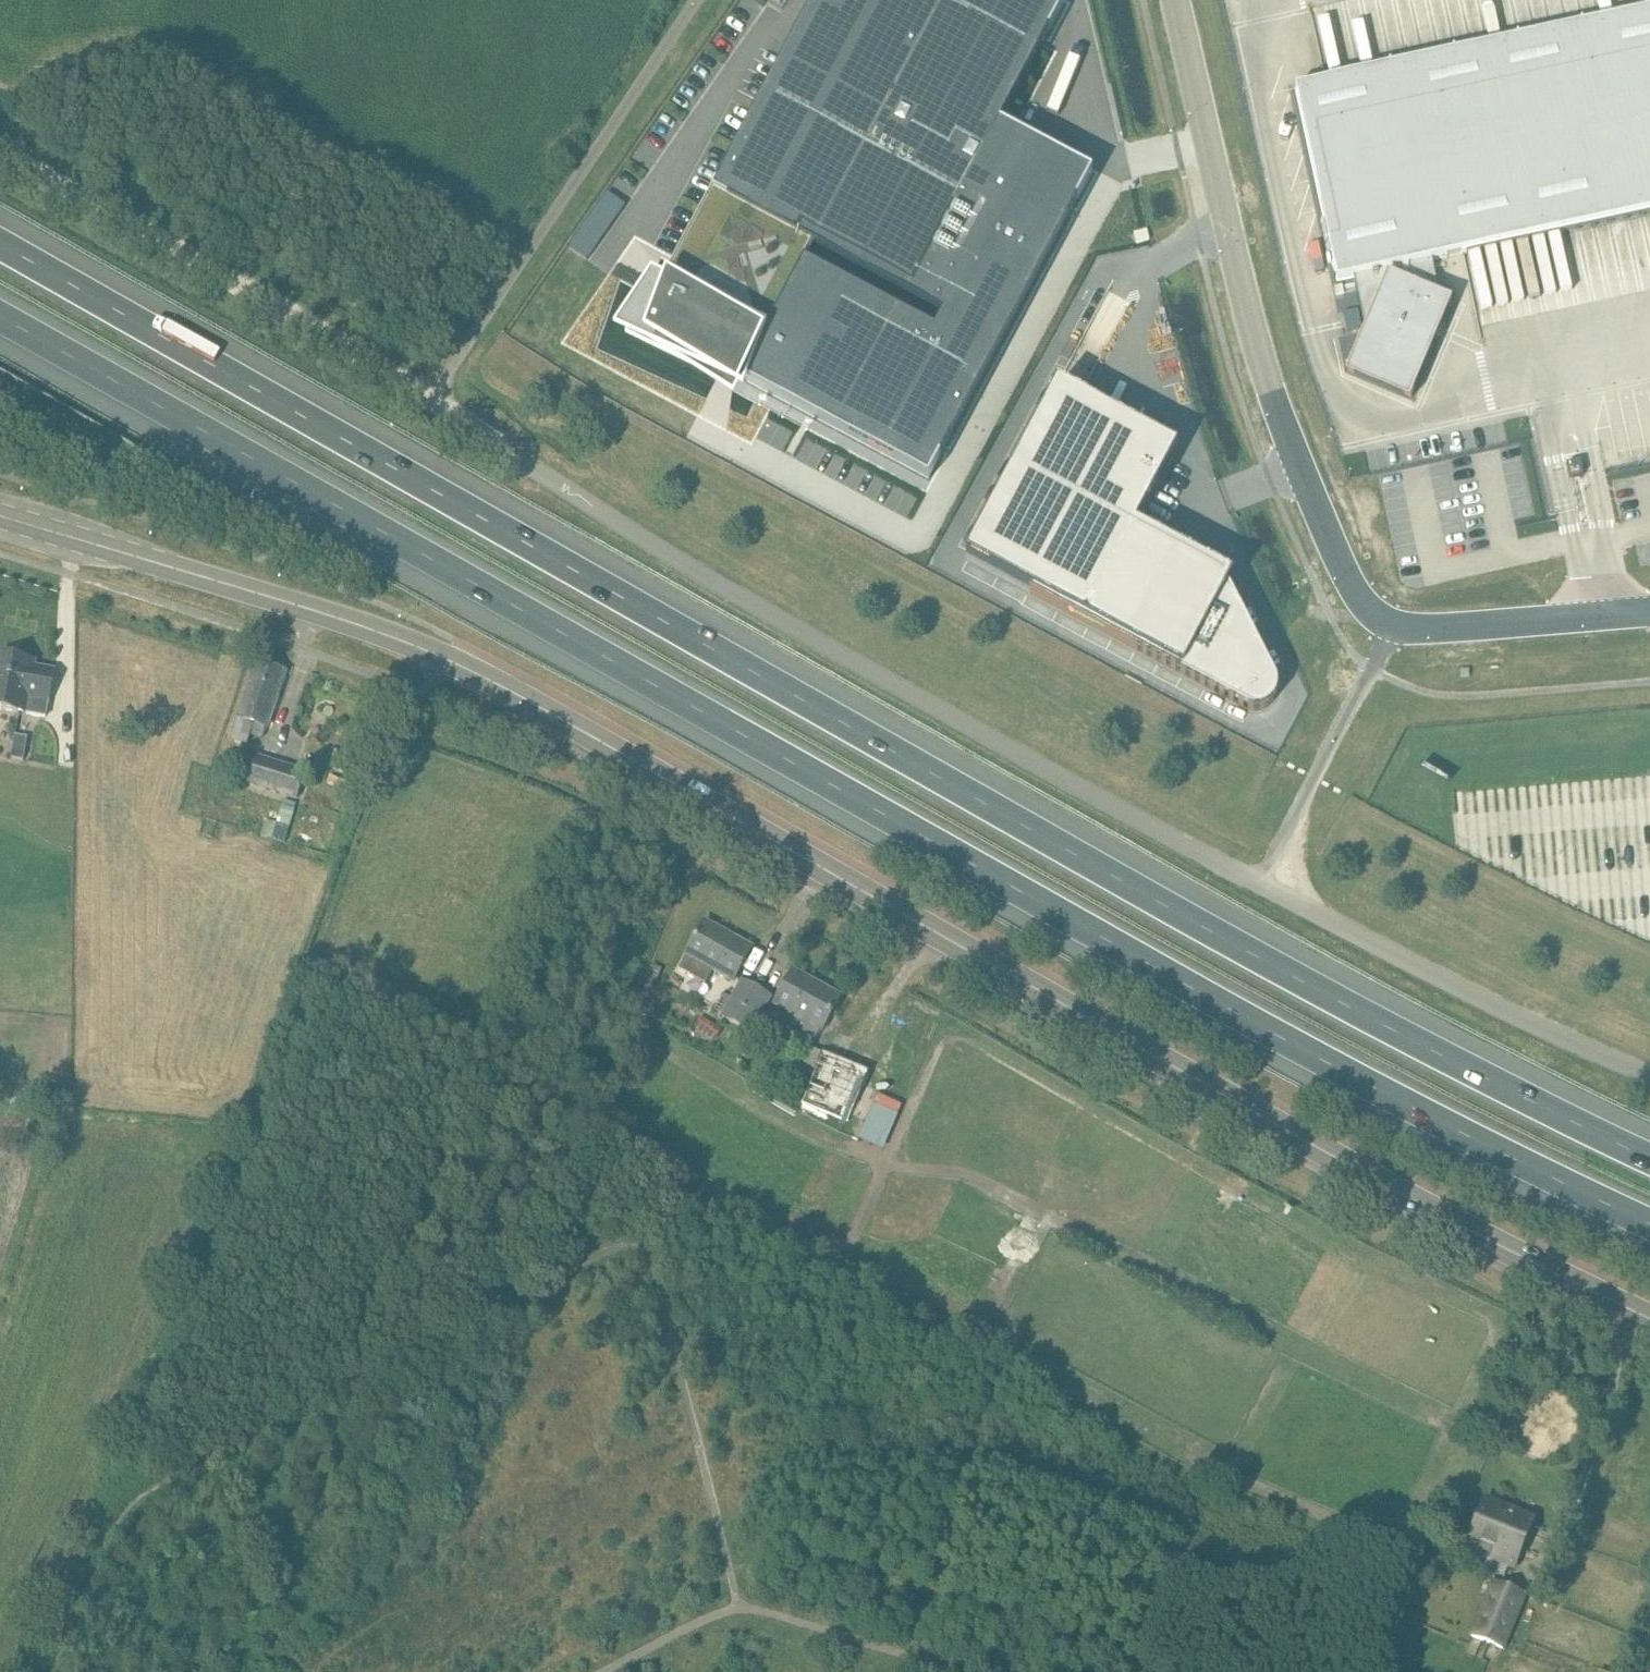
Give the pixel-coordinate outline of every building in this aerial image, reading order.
[(636,337),(638,337),(736,390),(741,381),(929,482),(1093,175),(1001,125),(1065,5),(1056,0),(816,0),(678,259),(641,327),(636,337)] [(1296,88),(1338,280),(1354,277),(1366,331),(1354,361),(1352,365),(1350,364),(1348,370),(1355,373),(1356,371),(1357,372),(1406,392),(1405,394),(1412,397),(1415,391),(1413,391),(1421,372),(1448,307),(1450,308),(1452,302),(1446,299),(1445,301),(1441,299),(1436,278),(1432,260),(1649,213),(1649,11),(1296,88)] [(1058,385),(966,556),(1032,591),(1030,594),(1248,710),(1250,710),(1251,711),(1252,711),(1254,711),(1255,711),(1257,711),(1258,711),(1260,711),(1261,711),(1262,710),(1264,710),(1265,709),(1267,708),(1268,708),(1269,707),(1270,706),(1271,705),(1272,704),(1273,703),(1274,701),(1275,700),(1276,699),(1276,698),(1277,696),(1277,695),(1277,693),(1278,692),(1278,690),(1278,689),(1278,687),(1278,686),(1277,684),(1277,683),(1277,681),(1276,680),(1237,603),(1235,602),(1234,603),(1224,598),(1229,589),(1229,588),(1234,578),(1138,526),(1179,449),(1058,385)] [(1615,417),(1621,454),(1649,449),(1649,410),(1615,417)] [(20,714),(46,718),(49,703),(50,703),(56,671),(35,667),(36,661),(1,655),(0,658),(0,710),(20,714)] [(233,740),(248,745),(255,724),(266,728),(285,672),(258,664),(233,740)] [(16,737),(12,760),(24,762),(28,739),(16,737)] [(297,801),(305,773),(256,758),(247,785),(297,801)] [(272,840),(285,843),(296,804),(284,801),(272,840)] [(687,956),(679,970),(706,985),(713,971),(734,982),(742,968),(752,949),(705,923),(694,942),(687,956)] [(670,962),(659,992),(668,996),(680,966),(670,962)] [(794,972),(783,991),(775,1005),(822,1031),(841,998),(794,972)] [(756,990),(742,982),(723,1017),(737,1025),(756,990)] [(771,998),(756,990),(737,1025),(752,1033),(771,998)] [(659,992),(651,1011),(661,1015),(668,996),(659,992)] [(609,1043),(602,1027),(593,1031),(601,1046),(609,1043)] [(802,1102),(849,1124),(865,1086),(869,1073),(809,1048),(803,1064),(814,1068),(802,1102)] [(1486,1504),(1478,1524),(1472,1539),(1497,1549),(1493,1558),(1513,1567),(1531,1522),(1486,1504)] [(1472,1637),(1496,1647),(1503,1650),(1525,1595),(1494,1582),(1472,1637)]
